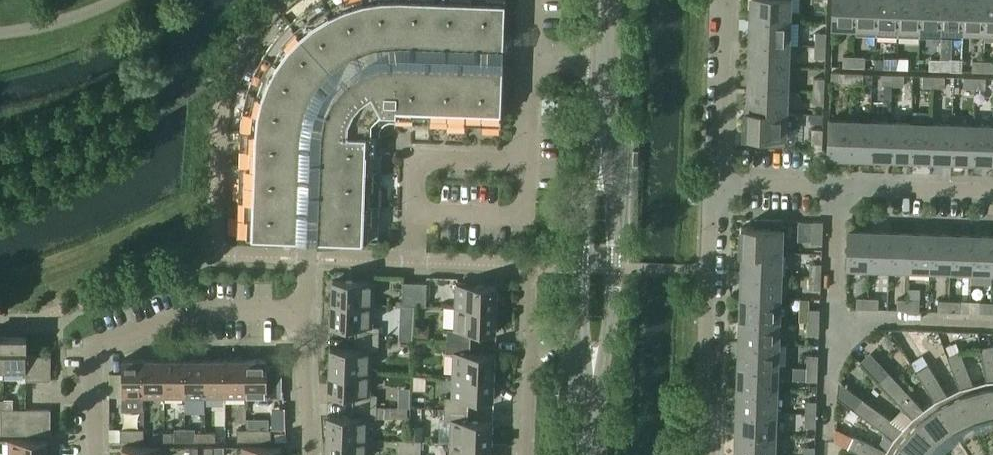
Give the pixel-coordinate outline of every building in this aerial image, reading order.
[(504,47),(506,0),(322,0),(305,11),(290,23),(277,37),(264,54),(255,71),(248,91),(243,109),(241,131),(237,236),(314,238),(347,240),(378,241),(382,134),(372,134),(372,121),(383,111),(395,112),(395,122),(501,126),(504,47)] [(751,20),(788,21),(800,21),(800,11),(789,11),(789,0),(752,0),(751,20)] [(856,0),(833,0),(832,26),(854,26),(856,0)] [(877,0),(856,0),(854,26),(854,34),(876,35),(876,27),(877,0)] [(899,0),(877,0),(876,27),(876,35),(898,36),(898,28),(899,0)] [(920,0),(899,0),(898,28),(898,36),(919,37),(920,29),(920,0)] [(942,0),(920,0),(920,29),(919,37),(941,37),(941,29),(942,0)] [(964,0),(942,0),(941,29),(963,30),(964,0)] [(985,0),(964,0),(963,30),(984,31),(985,0)] [(984,31),(992,31),(992,0),(985,0),(984,31)] [(787,44),(788,21),(751,20),(750,42),(787,44)] [(826,45),(826,32),(815,32),(815,45),(826,45)] [(787,67),(787,44),(750,42),(749,65),(787,67)] [(825,58),(826,45),(815,45),(814,58),(825,58)] [(853,67),(854,56),(843,55),(842,66),(853,67)] [(864,67),(865,56),(854,56),(853,67),(864,67)] [(896,68),(897,57),(886,57),(886,68),(896,68)] [(907,69),(908,58),(897,57),(896,68),(907,69)] [(940,70),(940,59),(929,58),(929,69),(940,70)] [(951,70),(951,59),(940,59),(940,70),(951,70)] [(983,71),(983,60),(972,60),(972,71),(983,71)] [(983,60),(983,71),(992,72),(992,61),(983,60)] [(786,89),(787,67),(749,65),(748,88),(786,89)] [(852,84),(853,73),(842,72),(842,83),(852,84)] [(863,84),(863,73),(853,73),(852,84),(863,84)] [(892,85),(893,74),(882,74),(881,85),(892,85)] [(903,85),(904,74),(893,74),(892,85),(903,85)] [(933,86),(933,75),(922,75),(922,86),(933,86)] [(944,87),(944,76),(933,75),(933,86),(944,87)] [(974,88),(975,77),(964,76),(963,87),(974,88)] [(824,91),(824,78),(813,77),(813,90),(824,91)] [(985,88),(986,77),(975,77),(974,88),(985,88)] [(785,112),(786,89),(748,88),(748,110),(785,112)] [(823,104),(824,91),(813,90),(812,103),(823,104)] [(785,112),(748,110),(744,109),(744,134),(763,135),(763,144),(784,144),(785,112)] [(851,156),(852,121),(829,120),(828,155),(851,156)] [(871,157),(873,121),(852,121),(851,156),(871,157)] [(892,157),(893,122),(873,121),(871,157),(892,157)] [(911,158),(912,123),(893,122),(892,157),(911,158)] [(933,159),(935,123),(912,123),(911,158),(933,159)] [(954,159),(955,124),(935,123),(933,159),(954,159)] [(973,160),(974,125),(955,124),(954,159),(973,160)] [(974,125),(973,160),(992,161),(992,126),(974,125)] [(822,151),(823,129),(812,128),(811,150),(822,151)] [(780,252),(781,220),(760,219),(760,227),(740,227),(740,250),(780,252)] [(822,243),(823,221),(812,221),(811,243),(822,243)] [(872,266),(874,231),(848,230),(847,266),(872,266)] [(891,267),(892,232),(874,231),(872,266),(891,267)] [(911,268),(913,233),(892,232),(891,267),(911,268)] [(933,269),(934,233),(913,233),(911,268),(933,269)] [(952,269),(953,234),(934,233),(933,269),(952,269)] [(974,270),(975,235),(953,234),(952,269),(974,270)] [(992,241),(992,236),(975,235),(974,270),(992,271),(992,241)] [(346,242),(347,240),(314,238),(318,249),(333,248),(335,248),(337,247),(340,246),(342,245),(343,244),(344,243),(346,242)] [(779,274),(780,252),(740,250),(740,252),(743,252),(742,273),(779,274)] [(821,276),(821,263),(810,263),(810,276),(821,276)] [(779,297),(779,274),(742,273),(741,296),(779,297)] [(820,289),(821,276),(810,276),(809,289),(820,289)] [(373,304),(373,281),(333,280),(332,302),(373,304)] [(414,305),(415,282),(403,281),(403,282),(403,305),(414,305)] [(426,306),(427,283),(428,283),(428,282),(415,282),(414,305),(426,306)] [(497,286),(457,285),(456,307),(496,308),(497,286)] [(778,320),(779,297),(741,296),(740,319),(778,320)] [(867,308),(867,297),(856,297),(856,308),(867,308)] [(878,309),(878,298),(867,297),(867,308),(878,309)] [(908,310),(908,299),(897,298),(897,309),(908,310)] [(919,310),(919,299),(908,299),(908,310),(919,310)] [(948,311),(949,300),(938,300),(937,311),(948,311)] [(959,312),(960,301),(949,300),(948,311),(959,312)] [(990,313),(990,302),(979,301),(979,312),(990,313)] [(372,326),(373,304),(332,302),(332,325),(356,326),(355,337),(379,338),(380,326),(372,326)] [(495,331),(496,308),(456,307),(455,329),(447,329),(447,341),(471,341),(471,330),(495,331)] [(819,322),(819,309),(808,308),(808,321),(819,322)] [(777,343),(778,320),(740,319),(740,342),(777,343)] [(818,335),(819,322),(808,321),(808,334),(818,335)] [(38,381),(38,355),(26,355),(26,337),(4,337),(4,373),(26,373),(26,381),(38,381)] [(379,350),(379,338),(355,337),(355,349),(331,348),(330,370),(370,372),(371,350),(379,350)] [(494,376),(495,354),(471,353),(471,341),(447,341),(447,352),(454,353),(454,375),(494,376)] [(776,366),(777,343),(740,342),(739,365),(776,366)] [(980,347),(986,380),(992,418),(992,344),(980,347)] [(992,418),(986,380),(972,384),(960,351),(947,356),(959,388),(973,423),(992,418)] [(817,367),(818,354),(807,354),(806,367),(817,367)] [(51,355),(38,355),(38,381),(51,381),(51,355)] [(144,397),(144,359),(123,359),(123,397),(124,397),(124,409),(142,409),(142,397),(144,397)] [(164,397),(164,359),(144,359),(144,397),(164,397)] [(185,397),(185,359),(164,359),(164,397),(185,397)] [(205,397),(205,359),(185,359),(185,397),(205,397)] [(226,397),(226,359),(205,359),(205,397),(226,397)] [(246,397),(246,359),(226,359),(226,397),(246,397)] [(268,359),(246,359),(246,397),(267,397),(268,359)] [(973,423),(959,388),(946,394),(928,364),(916,371),(934,400),(954,432),(973,423)] [(775,389),(776,366),(739,365),(738,388),(775,389)] [(817,380),(817,367),(806,367),(806,380),(817,380)] [(369,394),(370,372),(330,370),(329,393),(353,394),(353,405),(377,406),(377,394),(369,394)] [(954,432),(934,400),(923,409),(889,372),(878,381),(911,417),(937,445),(954,432)] [(493,399),(494,376),(454,375),(453,397),(445,397),(445,408),(468,409),(469,398),(493,399)] [(775,412),(775,389),(738,388),(737,410),(775,412)] [(911,417),(902,428),(862,398),(854,409),(893,438),(916,454),(928,454),(937,445),(911,417)] [(14,400),(4,400),(4,409),(14,409),(14,400)] [(816,413),(816,400),(805,400),(805,413),(816,413)] [(376,418),(377,406),(353,405),(352,416),(328,416),(328,438),(368,440),(369,418),(376,418)] [(26,422),(26,409),(14,409),(4,409),(1,408),(1,410),(1,420),(1,421),(26,422)] [(491,444),(492,423),(492,422),(468,421),(468,409),(445,408),(444,420),(452,420),(451,443),(491,444)] [(38,434),(38,409),(26,409),(26,422),(26,434),(38,434)] [(51,409),(38,409),(38,434),(51,434),(51,409)] [(774,435),(775,412),(737,410),(736,433),(774,435)] [(815,426),(816,413),(805,413),(804,426),(815,426)] [(26,434),(26,422),(1,421),(1,423),(1,432),(1,434),(12,434),(26,434)] [(144,429),(120,429),(120,441),(144,441),(144,429)] [(246,441),(246,429),(237,429),(237,441),(246,441)] [(272,429),(246,429),(246,441),(271,441),(272,429)] [(164,441),(164,432),(154,432),(154,441),(164,441)] [(175,441),(175,432),(164,432),(164,441),(175,441)] [(205,441),(205,432),(195,432),(195,441),(205,441)] [(216,441),(216,432),(205,432),(205,441),(216,441)] [(774,435),(736,433),(736,454),(773,454),(774,435)] [(893,438),(886,450),(854,435),(848,447),(864,454),(916,454),(893,438)] [(368,440),(328,438),(327,454),(367,454),(368,440)] [(410,439),(398,439),(397,454),(409,454),(410,439)] [(421,440),(410,439),(409,454),(421,454),(421,440)] [(47,440),(9,440),(9,454),(47,454),(47,440)] [(491,444),(451,443),(451,454),(491,454),(491,444)] [(815,446),(804,446),(803,454),(814,454),(815,446)] [(161,447),(123,447),(123,454),(161,454),(161,447)] [(198,447),(190,447),(190,454),(198,454),(198,447)] [(213,447),(204,447),(205,454),(213,454),(213,447)] [(281,447),(243,447),(243,454),(281,454),(281,447)]
